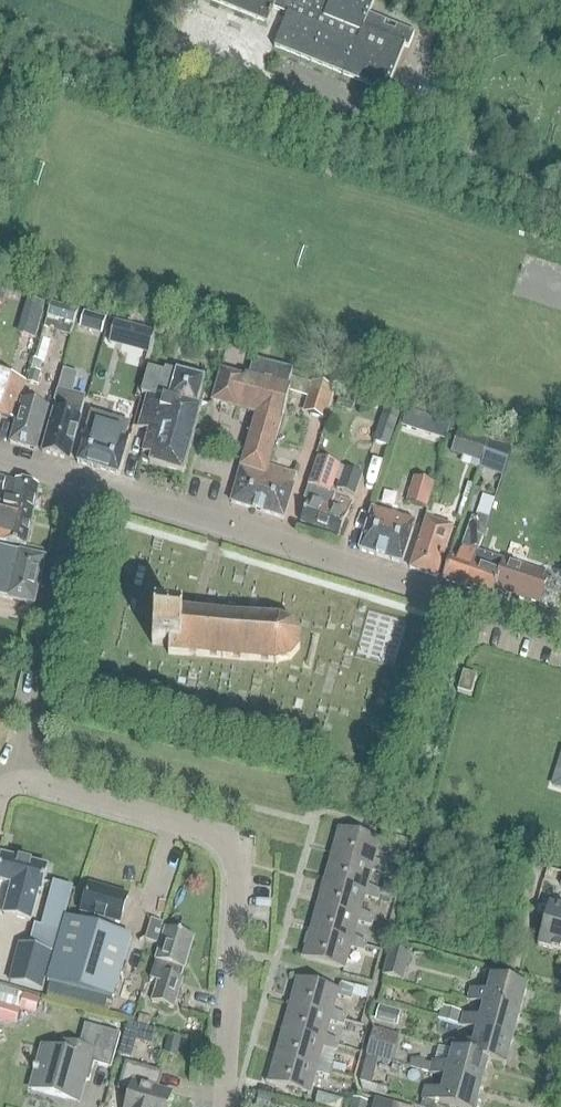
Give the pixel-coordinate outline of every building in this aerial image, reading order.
[(343,76),(385,93),(404,47),(408,48),(414,35),(415,35),(416,34),(368,14),(374,1),(372,0),(296,0),(296,2),(292,1),(291,3),(283,0),(211,0),(267,23),(273,8),(287,13),(273,46),(343,76)] [(208,83),(212,74),(203,70),(199,79),(208,83)] [(246,97),(233,91),(228,103),(241,109),(246,97)] [(28,298),(22,318),(41,323),(46,303),(28,298)] [(49,304),(45,318),(71,326),(76,312),(49,304)] [(79,329),(88,331),(93,314),(84,312),(79,329)] [(149,350),(154,333),(114,322),(110,339),(149,350)] [(254,415),(244,451),(268,459),(289,388),(287,387),(292,371),(268,363),(263,380),(244,375),(243,377),(220,370),(211,402),(254,415)] [(37,386),(41,372),(30,369),(26,383),(37,386)] [(54,405),(41,452),(68,460),(79,417),(83,400),(70,397),(77,373),(62,369),(53,403),(54,405)] [(140,454),(149,457),(147,465),(183,475),(201,407),(196,406),(204,379),(175,371),(174,373),(163,370),(162,373),(146,369),(139,394),(144,396),(136,429),(146,432),(140,454)] [(24,381),(0,374),(0,415),(12,418),(24,381)] [(333,391),(312,384),(302,414),(323,420),(333,391)] [(99,386),(90,415),(111,421),(120,393),(99,386)] [(357,397),(341,392),(336,405),(352,410),(357,397)] [(21,401),(9,443),(34,450),(46,408),(21,401)] [(385,406),(373,443),(389,448),(401,411),(385,406)] [(451,427),(408,412),(403,427),(446,441),(451,427)] [(77,462),(77,463),(117,475),(118,474),(129,436),(125,435),(127,426),(89,415),(84,432),(86,432),(77,462)] [(460,455),(462,449),(483,456),(488,441),(458,431),(451,452),(460,455)] [(483,463),(502,469),(509,449),(490,442),(483,463)] [(266,466),(268,459),(244,451),(230,503),(283,518),(296,475),(266,466)] [(301,501),(306,502),(298,523),(337,538),(349,503),(335,498),(335,496),(329,494),(339,467),(316,459),(301,501)] [(361,475),(344,469),(335,490),(353,497),(361,475)] [(425,508),(432,483),(413,477),(405,503),(425,508)] [(33,513),(39,487),(16,482),(16,484),(0,481),(0,506),(33,513)] [(482,496),(476,515),(478,515),(488,519),(494,500),(482,496)] [(26,546),(33,513),(0,506),(0,539),(26,546)] [(358,551),(400,564),(413,523),(370,510),(358,551)] [(450,555),(442,579),(465,587),(477,551),(483,537),(488,519),(478,515),(477,519),(471,517),(457,558),(450,555)] [(426,519),(410,569),(436,577),(452,528),(426,519)] [(39,581),(44,558),(0,548),(0,573),(39,581)] [(477,551),(465,587),(492,597),(495,589),(539,604),(548,575),(504,560),(477,551)] [(34,605),(39,581),(0,573),(0,597),(34,605)] [(154,644),(153,654),(273,663),(291,659),(299,648),(300,636),(294,625),(278,618),(171,610),(171,620),(152,619),(150,644),(154,644)] [(478,677),(465,674),(460,694),(472,697),(478,677)] [(373,867),(375,859),(379,846),(392,850),(395,841),(380,834),(378,840),(337,828),(330,855),(373,867)] [(375,859),(373,867),(330,855),(323,880),(366,892),(368,883),(371,872),(384,876),(388,865),(375,859)] [(1,856),(0,860),(0,882),(12,885),(5,915),(29,921),(37,891),(41,892),(47,867),(1,856)] [(41,924),(58,928),(69,884),(52,879),(41,924)] [(368,883),(366,892),(323,880),(316,906),(359,918),(361,909),(364,898),(377,902),(381,890),(368,883)] [(381,895),(394,899),(398,886),(384,882),(381,895)] [(49,982),(45,999),(108,1015),(112,999),(131,938),(112,932),(115,923),(119,925),(127,897),(89,885),(81,912),(81,913),(78,922),(67,918),(47,982),(49,982)] [(361,909),(359,918),(316,906),(308,931),(351,943),(354,934),(357,923),(371,926),(374,915),(361,909)] [(548,906),(537,947),(560,953),(560,909),(548,906)] [(156,944),(162,923),(151,919),(145,940),(156,944)] [(166,928),(150,979),(158,982),(152,1002),(173,1008),(182,979),(180,978),(193,937),(166,928)] [(354,934),(351,943),(308,931),(301,957),(344,970),(350,949),(364,952),(367,941),(354,934)] [(19,941),(10,978),(40,986),(49,949),(19,941)] [(389,951),(382,976),(401,982),(408,956),(389,951)] [(331,1017),(333,1012),(336,997),(350,1001),(352,993),(339,986),(337,992),(294,979),(287,1005),(331,1017)] [(482,1006),(482,1005),(518,1015),(525,989),(490,979),(485,995),(470,990),(466,1002),(482,1006)] [(21,1010),(37,1013),(40,996),(0,990),(0,1022),(18,1025),(21,1010)] [(333,1012),(331,1017),(287,1005),(280,1031),(324,1043),(325,1037),(330,1022),(344,1026),(346,1018),(333,1012)] [(482,1005),(482,1006),(479,1020),(462,1015),(459,1027),(475,1032),(476,1031),(511,1040),(518,1015),(482,1005)] [(401,1012),(378,1006),(374,1021),(397,1027),(401,1012)] [(461,1012),(441,1006),(437,1019),(457,1025),(461,1012)] [(127,1042),(152,1049),(157,1029),(132,1023),(127,1042)] [(31,1089),(65,1099),(72,1077),(89,1082),(94,1064),(111,1069),(121,1035),(85,1025),(79,1047),(63,1043),(61,1051),(43,1047),(31,1089)] [(385,1033),(373,1030),(366,1055),(378,1059),(385,1033)] [(325,1037),(324,1043),(280,1031),(272,1056),(317,1069),(318,1063),(322,1048),(336,1052),(339,1044),(325,1037)] [(476,1031),(475,1032),(471,1046),(456,1041),(456,1043),(454,1052),(486,1061),(486,1062),(504,1067),(511,1040),(476,1031)] [(450,1041),(447,1050),(451,1052),(454,1052),(456,1043),(450,1041)] [(486,1061),(454,1052),(451,1052),(447,1068),(433,1064),(430,1074),(444,1078),(479,1087),(486,1062),(486,1061)] [(318,1063),(317,1069),(272,1056),(265,1082),(309,1096),(315,1075),(329,1078),(332,1069),(318,1063)] [(171,1094),(146,1087),(151,1069),(125,1062),(117,1090),(129,1093),(125,1106),(167,1106),(171,1094)] [(444,1078),(440,1093),(425,1089),(423,1100),(450,1106),(474,1106),(479,1087),(444,1078)] [(352,1098),(350,1106),(366,1106),(367,1102),(352,1098)]
